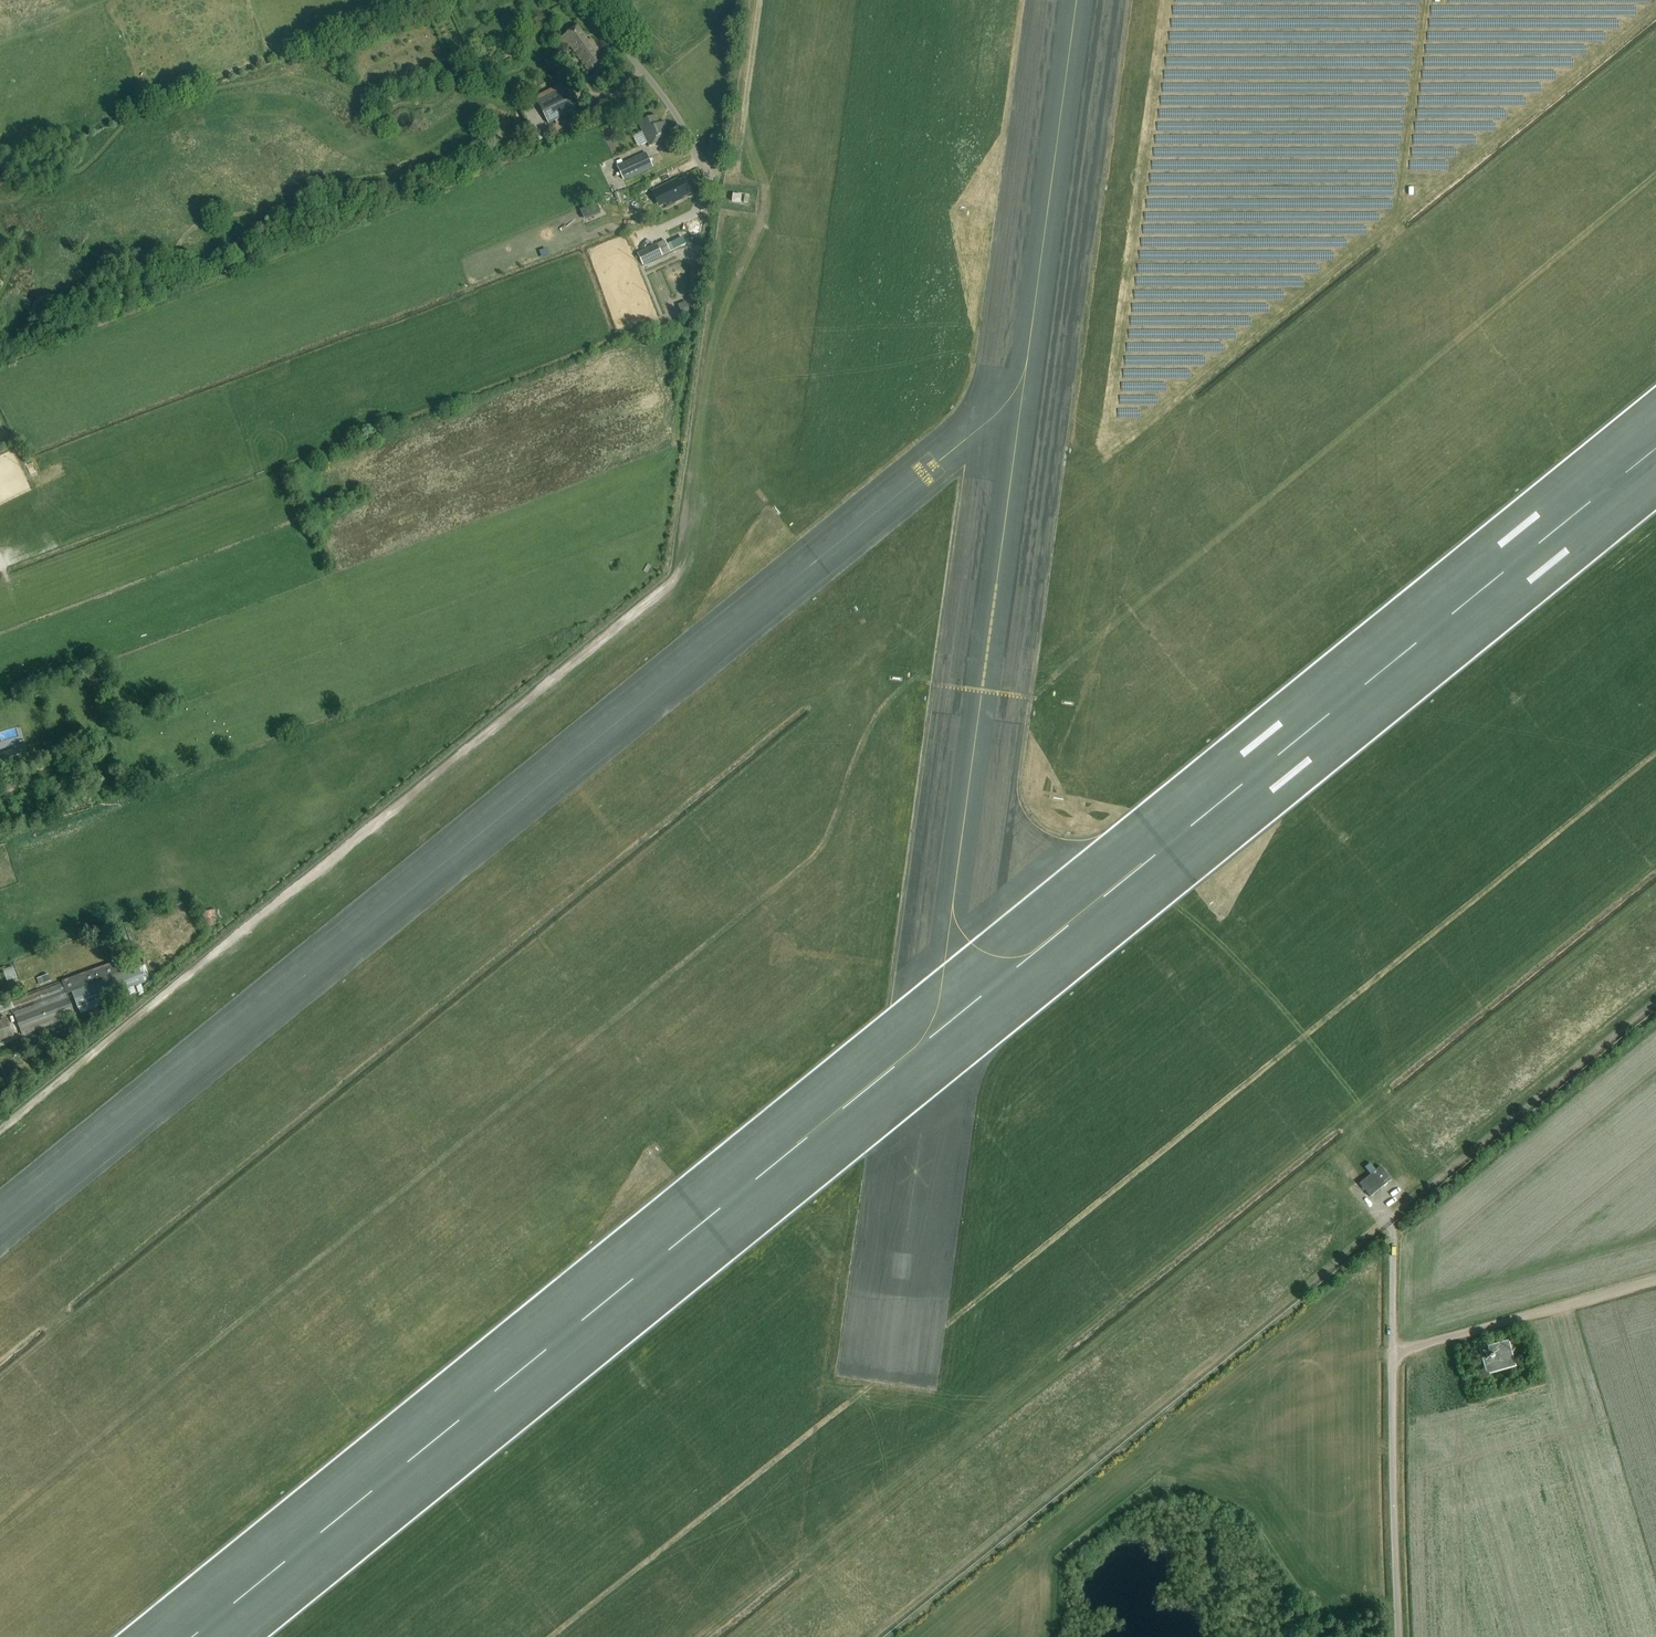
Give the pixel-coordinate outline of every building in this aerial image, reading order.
[(589,72),(606,60),(591,39),(588,42),(578,27),(561,39),(568,48),(571,46),(589,72)] [(549,125),(578,110),(563,83),(535,97),(549,125)] [(660,125),(656,117),(640,124),(650,148),(672,138),(665,123),(660,125)] [(620,123),(620,128),(624,131),(628,129),(628,124),(625,122),(620,123)] [(722,144),(708,142),(707,153),(720,155),(722,144)] [(653,168),(647,153),(618,167),(625,181),(653,168)] [(657,194),(660,193),(667,207),(683,199),(683,198),(690,194),(684,181),(679,183),(678,180),(664,186),(659,176),(637,187),(642,198),(649,194),(652,199),(658,196),(657,194)] [(732,200),(732,201),(740,203),(742,195),(733,194),(733,195),(732,200)] [(600,211),(597,203),(581,210),(585,218),(600,211)] [(631,232),(627,234),(630,241),(647,234),(641,219),(628,225),(631,232)] [(665,240),(637,254),(643,265),(671,252),(665,240)] [(688,307),(680,310),(682,317),(689,314),(690,314),(690,312),(688,307)] [(0,754),(0,769),(0,770),(23,762),(18,748),(0,754)] [(203,911),(208,926),(221,922),(216,906),(203,911)] [(128,984),(144,979),(139,966),(135,968),(131,958),(84,974),(39,991),(12,1002),(0,1007),(0,1013),(14,1008),(13,1006),(64,987),(66,993),(72,991),(79,1013),(132,995),(128,984)] [(8,983),(19,980),(15,965),(4,968),(8,983)] [(36,979),(39,986),(51,981),(48,974),(36,979)] [(23,1035),(75,1016),(73,1010),(69,999),(68,999),(66,994),(14,1013),(16,1018),(20,1030),(21,1030),(23,1035)] [(13,1036),(7,1019),(0,1021),(0,1040),(13,1036)] [(1381,1167),(1360,1184),(1370,1196),(1391,1180),(1381,1167)] [(1486,1376),(1515,1368),(1508,1342),(1479,1350),(1486,1376)]
